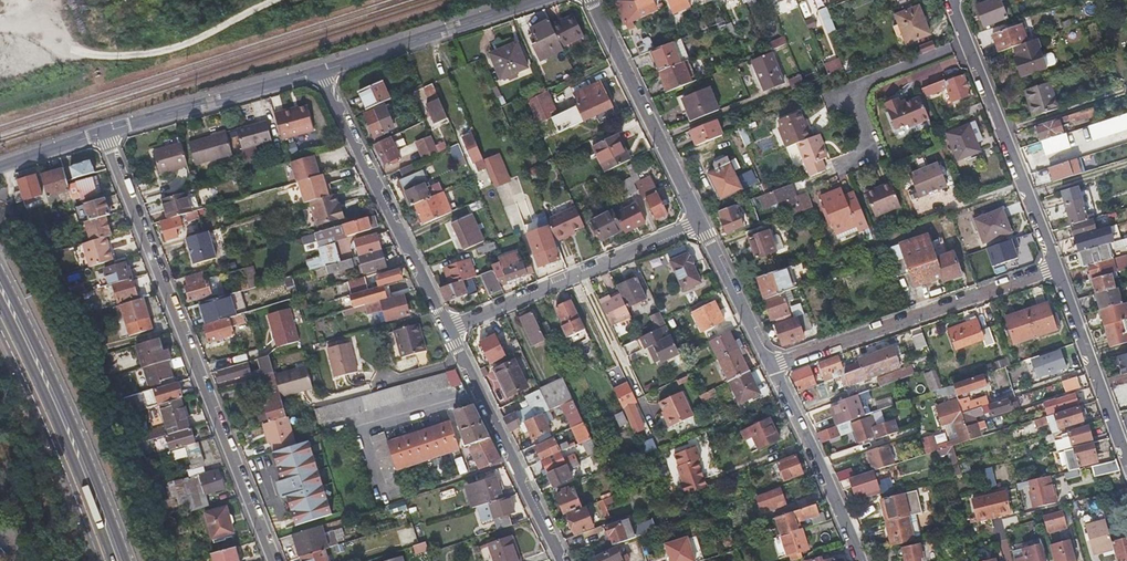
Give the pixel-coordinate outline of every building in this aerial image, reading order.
[(632,0),(614,0),(613,0),(624,26),(640,19),(637,12),(632,0)] [(653,6),(651,0),(632,0),(637,12),(643,10),(646,16),(655,12),(653,6)] [(679,7),(687,3),(686,0),(667,0),(671,10),(679,7)] [(798,19),(802,18),(795,0),(785,0),(793,21),(798,19)] [(801,1),(805,18),(815,15),(811,0),(806,0),(801,1)] [(826,8),(827,9),(847,0),(833,0),(833,1),(825,5),(826,8)] [(1003,3),(1001,4),(1000,0),(999,0),(991,0),(976,7),(984,27),(1011,16),(1005,2),(1003,3)] [(906,43),(918,38),(930,34),(919,6),(895,16),(906,43)] [(828,35),(836,31),(827,9),(826,8),(819,11),(828,35)] [(646,16),(643,10),(637,12),(640,19),(646,16)] [(550,26),(561,48),(584,37),(573,15),(550,26)] [(807,19),(809,29),(817,27),(815,17),(807,19)] [(533,36),(531,37),(528,38),(541,60),(562,49),(561,48),(550,26),(547,20),(530,29),(533,36)] [(702,20),(695,22),(699,31),(706,28),(702,20)] [(1061,23),(1062,27),(1063,30),(1074,27),(1072,20),(1061,23)] [(722,22),(710,27),(713,34),(725,29),(722,22)] [(779,26),(786,44),(796,40),(792,30),(788,31),(785,24),(779,26)] [(999,53),(1009,49),(1028,43),(1020,24),(992,33),(999,53)] [(1020,67),(1044,59),(1042,56),(1036,40),(1028,43),(1009,49),(1016,69),(1020,67)] [(922,45),(923,48),(925,52),(934,48),(931,41),(922,45)] [(640,55),(649,51),(652,50),(649,42),(636,47),(640,55)] [(652,50),(649,51),(658,72),(678,64),(669,43),(652,50)] [(501,81),(514,74),(527,68),(516,44),(490,56),(501,81)] [(1044,59),(1046,67),(1054,65),(1055,62),(1052,54),(1050,53),(1042,56),(1044,59)] [(763,90),(772,86),(782,82),(770,54),(751,62),(763,90)] [(1044,59),(1020,67),(1023,76),(1047,68),(1046,67),(1044,59)] [(842,70),(840,65),(838,60),(822,67),(826,76),(842,70)] [(678,64),(658,72),(667,92),(689,83),(681,63),(678,64)] [(921,88),(923,92),(924,96),(947,88),(952,100),(970,93),(962,74),(946,81),(944,79),(921,88)] [(803,85),(800,77),(787,82),(790,90),(803,85)] [(389,100),(384,90),(380,81),(358,91),(367,110),(389,100)] [(1025,90),(1030,103),(1034,117),(1058,109),(1049,82),(1025,90)] [(577,104),(578,105),(578,106),(551,119),(557,132),(596,115),(598,120),(614,112),(600,83),(575,94),(578,103),(577,104)] [(432,84),(423,88),(430,104),(438,100),(432,84)] [(445,99),(450,97),(455,95),(450,84),(440,89),(445,99)] [(718,110),(713,99),(708,88),(684,97),(692,120),(718,110)] [(886,110),(890,120),(894,130),(907,125),(909,128),(929,120),(920,97),(906,102),(901,104),(900,101),(898,97),(885,102),(888,109),(886,110)] [(438,100),(430,104),(426,106),(434,125),(447,119),(438,100)] [(969,115),(976,112),(983,110),(980,102),(966,108),(969,115)] [(292,108),(275,113),(281,138),(313,129),(307,105),(292,110),(292,108)] [(381,107),(372,112),(362,116),(374,139),(378,137),(384,134),(383,133),(392,129),(381,107)] [(1095,107),(1073,114),(1076,123),(1098,116),(1095,107)] [(795,144),(811,137),(807,128),(804,129),(801,121),(797,113),(776,121),(779,127),(775,129),(783,148),(795,144)] [(1106,120),(1110,132),(1126,127),(1126,114),(1106,120)] [(1041,140),(1063,134),(1061,124),(1068,122),(1066,117),(1036,127),(1040,141),(1041,140)] [(721,136),(718,128),(715,120),(689,130),(696,146),(721,136)] [(266,121),(236,129),(241,148),(271,140),(266,121)] [(974,122),(957,129),(947,133),(958,159),(981,150),(977,141),(981,139),(974,122)] [(471,133),(467,125),(461,128),(465,136),(471,133)] [(225,132),(207,137),(189,142),(195,164),(231,155),(225,132)] [(471,133),(465,136),(462,137),(473,162),(481,158),(471,133)] [(1065,133),(1064,133),(1063,134),(1041,140),(1045,153),(1069,145),(1065,133)] [(824,170),(823,165),(820,160),(827,157),(817,135),(811,137),(795,144),(808,177),(824,170)] [(628,160),(622,148),(616,136),(593,147),(606,171),(628,160)] [(384,164),(391,161),(398,157),(389,137),(386,139),(380,141),(374,145),(379,156),(380,156),(384,164)] [(533,147),(529,137),(521,141),(526,150),(533,147)] [(187,164),(184,153),(181,142),(153,148),(159,171),(187,164)] [(434,146),(437,153),(445,150),(442,143),(434,146)] [(313,155),(290,161),(296,182),(297,181),(309,178),(318,175),(319,175),(313,155)] [(462,155),(458,157),(455,159),(458,166),(466,162),(462,155)] [(919,169),(915,171),(911,173),(921,199),(930,196),(940,192),(949,189),(938,162),(929,166),(926,157),(916,161),(919,169)] [(1102,167),(1110,164),(1108,157),(1100,160),(1102,167)] [(718,174),(713,176),(708,178),(720,200),(740,190),(726,160),(722,158),(715,161),(714,166),(718,174)] [(1083,173),(1081,166),(1079,158),(1048,168),(1053,183),(1083,173)] [(411,206),(414,204),(430,197),(426,187),(428,186),(422,172),(417,174),(412,164),(399,170),(403,180),(400,182),(411,206)] [(52,173),(57,195),(69,192),(67,185),(63,170),(52,173)] [(632,179),(634,183),(639,180),(635,170),(629,173),(632,179)] [(46,198),(57,195),(52,173),(40,176),(46,198)] [(327,195),(321,174),(319,175),(318,175),(309,178),(297,181),(303,203),(309,201),(327,195)] [(20,190),(23,200),(41,195),(35,176),(17,181),(20,190)] [(91,178),(79,181),(75,182),(79,197),(79,198),(96,194),(91,178)] [(625,188),(627,191),(629,195),(638,191),(634,183),(632,179),(627,181),(629,185),(625,188)] [(866,197),(869,206),(873,214),(899,203),(889,180),(873,187),(875,193),(866,197)] [(67,185),(69,192),(69,194),(74,193),(76,198),(79,197),(75,182),(67,185)] [(648,205),(652,212),(655,219),(668,214),(653,183),(639,190),(646,205),(648,205)] [(777,202),(778,205),(780,208),(790,204),(797,201),(790,184),(759,196),(763,207),(777,202)] [(1065,204),(1071,225),(1088,220),(1085,209),(1080,193),(1078,185),(1062,190),(1066,204),(1065,204)] [(831,212),(826,214),(835,234),(856,226),(858,231),(868,227),(853,192),(844,195),(841,187),(819,196),(824,208),(829,206),(831,212)] [(875,193),(873,187),(863,191),(866,197),(875,193)] [(20,190),(17,191),(14,192),(17,201),(23,200),(20,190)] [(1092,206),(1088,191),(1080,193),(1085,209),(1092,206)] [(167,219),(190,213),(184,192),(161,198),(167,219)] [(327,195),(309,201),(316,224),(344,216),(341,207),(338,208),(334,194),(327,195)] [(430,197),(414,204),(423,225),(446,215),(437,194),(430,197)] [(88,221),(103,216),(108,215),(103,198),(83,204),(88,221)] [(482,199),(476,202),(470,205),(473,211),(485,206),(482,199)] [(790,204),(794,213),(800,210),(797,201),(790,204)] [(614,213),(623,230),(624,233),(645,222),(636,203),(614,213)] [(722,221),(721,221),(721,222),(725,233),(742,227),(734,206),(718,212),(722,221)] [(584,225),(580,216),(576,207),(547,220),(556,242),(570,235),(569,233),(574,230),(584,225)] [(1001,208),(987,214),(973,219),(983,244),(1011,232),(1001,208)] [(602,241),(612,235),(623,230),(614,213),(613,210),(592,220),(602,241)] [(167,219),(164,220),(160,221),(166,240),(177,237),(175,229),(181,227),(180,223),(199,218),(197,211),(190,213),(167,219)] [(366,216),(370,229),(376,227),(373,214),(366,216)] [(64,219),(66,227),(71,226),(78,224),(76,215),(64,219)] [(464,250),(473,245),(483,241),(471,215),(451,224),(464,250)] [(110,235),(107,226),(103,216),(88,221),(83,222),(89,241),(110,235)] [(346,236),(358,232),(370,229),(366,216),(314,232),(317,240),(345,232),(346,236)] [(527,234),(539,267),(559,260),(554,248),(558,246),(545,216),(538,219),(537,224),(539,229),(527,234)] [(63,217),(58,219),(52,220),(55,230),(62,228),(66,227),(64,219),(63,217)] [(1096,220),(1097,223),(1098,226),(1108,223),(1106,217),(1096,220)] [(1071,225),(1074,237),(1095,231),(1092,219),(1088,220),(1071,225)] [(773,236),(773,234),(772,231),(768,232),(766,224),(745,231),(755,260),(775,253),(770,238),(773,236)] [(66,227),(62,228),(63,235),(73,232),(71,226),(66,227)] [(856,226),(835,234),(837,239),(858,231),(856,226)] [(207,231),(184,238),(188,248),(187,249),(189,254),(190,254),(193,264),(216,258),(207,231)] [(1074,237),(1079,252),(1099,246),(1095,231),(1074,237)] [(939,232),(927,236),(933,251),(944,247),(939,232)] [(359,254),(380,248),(376,233),(355,239),(359,254)] [(314,234),(302,235),(304,250),(316,248),(314,234)] [(1125,234),(1108,239),(1109,243),(1126,238),(1125,234)] [(942,278),(935,259),(933,251),(927,236),(888,249),(897,277),(909,273),(914,287),(942,278)] [(104,237),(81,244),(87,267),(110,260),(104,237)] [(1087,265),(1109,259),(1111,258),(1109,251),(1126,245),(1126,238),(1109,243),(1099,246),(1079,252),(1083,266),(1087,265)] [(475,248),(476,252),(477,255),(494,249),(492,242),(475,248)] [(324,265),(337,261),(333,245),(319,249),(324,265)] [(364,273),(375,269),(386,266),(380,248),(359,254),(364,273)] [(499,284),(512,278),(525,272),(519,259),(515,261),(511,252),(497,259),(500,265),(492,268),(493,271),(499,284)] [(942,278),(943,280),(943,281),(961,275),(953,252),(935,259),(942,278)] [(691,280),(694,278),(697,277),(686,253),(669,261),(682,290),(693,284),(691,280)] [(1126,260),(1126,254),(1114,257),(1116,263),(1126,260)] [(354,266),(353,261),(351,257),(337,261),(324,265),(318,267),(320,275),(354,266)] [(1088,280),(1090,279),(1109,274),(1113,273),(1109,259),(1087,265),(1089,274),(1087,275),(1088,280)] [(450,285),(470,279),(475,277),(469,260),(448,267),(450,274),(447,276),(450,285)] [(111,284),(130,278),(127,267),(125,268),(124,263),(104,269),(108,284),(111,284)] [(248,288),(254,286),(248,267),(243,269),(244,275),(248,288)] [(763,300),(783,293),(795,288),(788,268),(756,278),(763,300)] [(189,302),(200,298),(210,295),(207,285),(244,275),(243,269),(204,279),(202,272),(185,276),(188,284),(184,285),(189,302)] [(379,286),(381,285),(401,279),(398,269),(376,275),(379,286)] [(499,284),(493,271),(483,274),(492,295),(502,290),(499,284)] [(1090,279),(1095,294),(1114,288),(1109,274),(1090,279)] [(349,295),(369,289),(367,283),(365,284),(363,276),(345,282),(349,295)] [(135,297),(131,282),(130,278),(111,284),(116,302),(135,297)] [(626,308),(636,304),(645,299),(635,278),(616,287),(620,294),(626,308)] [(445,302),(454,299),(462,296),(463,299),(477,294),(470,279),(450,285),(439,289),(445,302)] [(351,299),(354,308),(355,307),(380,300),(385,298),(381,285),(379,286),(370,288),(372,293),(351,299)] [(1095,294),(1100,310),(1121,305),(1116,288),(1114,288),(1095,294)] [(782,322),(790,319),(781,295),(783,294),(783,293),(763,300),(770,319),(780,316),(782,322)] [(235,316),(232,305),(229,294),(199,303),(206,325),(229,318),(235,316)] [(626,308),(620,294),(600,304),(611,327),(631,317),(626,308)] [(403,295),(392,298),(381,301),(380,300),(355,307),(357,312),(365,310),(366,314),(383,310),(386,321),(408,314),(403,295)] [(151,329),(142,298),(120,304),(114,306),(115,310),(121,308),(129,336),(151,329)] [(571,301),(563,305),(556,308),(564,326),(580,319),(571,301)] [(693,312),(697,321),(702,331),(723,320),(714,302),(693,312)] [(1100,310),(1104,324),(1126,318),(1126,303),(1121,305),(1100,310)] [(1056,329),(1052,316),(1047,304),(1026,311),(1035,337),(1056,329)] [(272,330),(275,338),(277,347),(299,340),(289,308),(271,313),(276,329),(272,330)] [(538,326),(535,317),(531,309),(523,312),(525,316),(520,318),(533,346),(545,340),(545,339),(538,326)] [(229,318),(232,327),(258,318),(255,310),(235,316),(229,318)] [(1035,337),(1026,311),(1005,319),(1014,344),(1035,337)] [(276,329),(271,313),(267,314),(272,330),(276,329)] [(656,329),(665,325),(659,313),(651,317),(656,329)] [(805,314),(790,319),(782,322),(772,326),(780,346),(803,338),(802,332),(811,329),(805,314)] [(988,328),(984,330),(980,331),(975,317),(969,320),(970,322),(948,330),(956,349),(984,339),(987,347),(994,344),(988,328)] [(229,318),(206,325),(203,326),(209,343),(234,335),(232,327),(229,318)] [(1104,324),(1110,346),(1126,341),(1126,334),(1126,330),(1126,318),(1104,324)] [(538,326),(545,339),(553,336),(546,322),(538,326)] [(402,356),(413,353),(425,350),(418,325),(394,331),(402,356)] [(640,337),(646,349),(648,348),(652,345),(660,361),(661,363),(678,354),(665,325),(656,329),(640,337)] [(499,332),(479,341),(491,365),(510,356),(499,332)] [(718,359),(739,349),(737,345),(735,346),(728,332),(709,341),(718,359)] [(924,347),(922,341),(919,334),(913,336),(918,349),(924,347)] [(170,360),(168,353),(166,347),(164,348),(161,336),(135,344),(142,368),(143,368),(167,360),(170,360)] [(639,338),(635,340),(640,350),(644,348),(639,338)] [(358,372),(354,357),(350,343),(329,349),(337,377),(358,372)] [(652,345),(648,348),(655,363),(660,361),(652,345)] [(853,364),(854,365),(845,368),(848,374),(882,362),(895,357),(892,348),(862,359),(863,361),(853,364)] [(729,380),(747,371),(738,353),(740,352),(739,349),(718,359),(729,380)] [(1039,359),(1042,367),(1045,375),(1066,368),(1060,351),(1039,359)] [(1116,356),(1122,375),(1126,373),(1126,353),(1116,356)] [(256,378),(274,373),(269,357),(255,360),(258,372),(254,373),(256,378)] [(848,374),(845,368),(845,367),(840,368),(836,357),(818,364),(823,377),(825,383),(844,376),(848,374)] [(172,377),(167,360),(143,368),(148,386),(160,383),(160,380),(172,377)] [(508,397),(517,392),(526,388),(512,361),(494,370),(508,397)] [(251,373),(249,368),(248,362),(215,371),(219,382),(251,373)] [(882,362),(848,374),(844,376),(848,385),(886,371),(882,362)] [(307,364),(274,374),(281,397),(313,387),(307,364)] [(606,371),(613,385),(624,380),(616,366),(606,371)] [(791,373),(795,382),(797,390),(814,384),(813,380),(809,367),(791,373)] [(913,375),(912,371),(910,367),(878,379),(880,386),(913,375)] [(998,369),(1000,375),(1007,373),(1005,367),(998,369)] [(453,387),(461,385),(456,369),(448,372),(453,387)] [(446,371),(380,390),(313,409),(317,424),(450,385),(446,371)] [(758,393),(747,371),(729,380),(740,402),(758,393)] [(281,397),(274,374),(274,373),(256,378),(266,410),(270,422),(288,417),(281,397)] [(983,374),(968,380),(953,385),(957,397),(987,386),(983,374)] [(815,386),(825,383),(823,377),(813,380),(814,384),(815,386)] [(1062,381),(1064,387),(1065,392),(1080,387),(1076,377),(1062,381)] [(561,406),(573,401),(563,380),(540,391),(549,411),(561,406)] [(159,404),(178,398),(181,398),(176,383),(142,392),(146,408),(159,404)] [(124,397),(135,394),(133,387),(122,390),(124,397)] [(716,388),(700,395),(703,404),(720,397),(716,388)] [(525,422),(542,415),(549,411),(540,391),(525,397),(530,408),(516,415),(521,424),(525,422)] [(694,416),(682,391),(670,397),(682,422),(694,416)] [(1043,403),(1045,408),(1047,414),(1078,404),(1074,392),(1043,403)] [(631,402),(633,401),(636,400),(632,393),(617,400),(621,406),(623,405),(636,432),(644,429),(631,402)] [(836,426),(850,421),(864,416),(857,395),(845,399),(846,402),(840,404),(830,407),(836,426)] [(669,428),(682,422),(670,397),(659,402),(664,411),(667,418),(665,419),(669,428)] [(876,401),(878,410),(893,405),(891,397),(876,401)] [(188,428),(178,398),(159,404),(166,425),(134,434),(138,443),(165,435),(188,428)] [(962,414),(989,405),(987,399),(967,405),(964,399),(958,401),(961,412),(962,414)] [(983,415),(987,413),(991,412),(993,416),(1019,408),(1017,402),(1010,405),(1008,399),(989,405),(962,414),(966,428),(975,425),(973,416),(982,413),(983,415)] [(572,429),(584,424),(573,401),(561,406),(566,418),(571,429),(572,429)] [(940,419),(961,412),(958,401),(937,408),(940,419)] [(454,410),(460,428),(466,445),(468,445),(479,467),(500,461),(472,404),(454,410)] [(892,406),(872,413),(875,420),(895,413),(892,406)] [(1055,414),(1058,421),(1060,428),(1082,421),(1078,407),(1055,414)] [(257,413),(261,424),(263,424),(270,422),(266,410),(257,413)] [(624,411),(616,414),(621,427),(629,424),(624,411)] [(966,428),(962,414),(961,412),(940,419),(943,426),(954,423),(959,439),(960,444),(970,441),(966,428)] [(550,432),(542,415),(525,422),(533,439),(550,432)] [(510,431),(514,429),(519,427),(519,425),(514,416),(504,420),(507,426),(510,431)] [(1049,416),(1045,417),(1040,419),(1042,425),(1051,422),(1049,416)] [(297,444),(288,417),(270,422),(263,424),(266,432),(269,431),(272,441),(275,451),(297,444)] [(778,438),(773,428),(769,418),(748,427),(757,447),(778,438)] [(859,442),(866,440),(874,437),(875,440),(898,433),(894,421),(882,425),(884,431),(873,434),(868,418),(852,424),(859,442)] [(981,437),(990,435),(998,432),(994,419),(985,422),(987,428),(979,430),(981,437)] [(1040,419),(1010,428),(1014,441),(1044,431),(1042,425),(1040,419)] [(449,422),(418,433),(387,443),(384,433),(370,437),(391,497),(404,492),(396,471),(459,448),(449,422)] [(591,439),(584,424),(572,429),(580,444),(583,442),(591,439)] [(1063,435),(1064,436),(1064,438),(1056,440),(1059,450),(1063,449),(1074,447),(1093,442),(1088,425),(1069,430),(1069,432),(1063,435)] [(721,432),(719,427),(704,432),(707,438),(721,432)] [(757,447),(748,427),(741,431),(750,451),(757,447)] [(179,448),(194,443),(189,428),(188,428),(165,435),(170,451),(179,448)] [(639,442),(646,439),(643,432),(636,435),(639,442)] [(1040,442),(1041,443),(1041,445),(1049,442),(1048,440),(1056,438),(1054,432),(1029,439),(1031,444),(1040,442)] [(563,461),(561,457),(560,453),(568,449),(566,443),(557,447),(553,439),(535,447),(553,486),(571,477),(568,470),(578,466),(573,456),(563,461)] [(597,452),(591,439),(583,442),(589,455),(590,455),(597,452)] [(642,442),(644,452),(657,449),(655,439),(642,442)] [(946,443),(948,448),(952,446),(960,444),(959,439),(946,443)] [(195,443),(194,443),(179,448),(182,459),(189,457),(193,472),(203,469),(195,443)] [(1075,452),(1077,459),(1078,466),(1097,462),(1092,444),(1074,448),(1075,452)] [(866,452),(873,471),(895,464),(888,445),(866,452)] [(680,484),(685,495),(693,492),(708,487),(697,460),(700,458),(696,446),(673,455),(678,467),(677,467),(683,483),(680,484)] [(954,471),(959,469),(952,446),(948,448),(936,451),(939,462),(950,459),(954,471)] [(601,461),(597,452),(590,455),(595,464),(601,461)] [(776,461),(780,470),(783,479),(802,473),(795,454),(776,461)] [(1116,461),(1108,463),(1100,465),(1103,475),(1120,471),(1116,461)] [(839,482),(849,479),(855,477),(852,468),(835,474),(839,482)] [(181,481),(189,478),(186,469),(170,474),(177,494),(184,492),(181,481)] [(218,469),(199,475),(189,478),(181,481),(184,492),(190,512),(209,507),(205,494),(223,488),(218,469)] [(849,479),(839,482),(842,490),(852,488),(856,500),(879,494),(872,471),(855,477),(849,479)] [(475,483),(476,487),(477,492),(468,495),(472,506),(487,501),(501,497),(494,476),(475,483)] [(1042,504),(1043,505),(1043,506),(1055,503),(1050,477),(1030,481),(1033,495),(1031,496),(1033,506),(1042,504)] [(477,492),(475,483),(465,486),(468,495),(477,492)] [(556,494),(560,503),(564,513),(580,506),(572,487),(556,494)] [(762,513),(770,510),(778,507),(786,504),(780,489),(757,498),(762,513)] [(886,522),(907,517),(921,513),(915,491),(880,500),(882,509),(879,510),(882,523),(886,522)] [(972,501),(974,510),(977,519),(1010,511),(1006,493),(972,501)] [(501,497),(487,501),(497,528),(511,523),(508,513),(513,511),(507,495),(501,497)] [(606,522),(608,521),(611,519),(606,505),(614,503),(611,496),(598,502),(606,522)] [(393,514),(408,508),(404,500),(389,506),(393,514)] [(817,514),(816,509),(814,504),(776,517),(782,534),(800,528),(798,520),(817,514)] [(225,508),(215,511),(205,514),(212,539),(232,533),(225,508)] [(576,535),(584,531),(593,528),(585,508),(568,514),(576,535)] [(1068,529),(1065,521),(1063,513),(1043,518),(1048,534),(1068,529)] [(817,514),(798,520),(801,528),(820,521),(817,514)] [(907,517),(886,522),(892,546),(913,541),(907,517)] [(629,520),(617,524),(605,529),(608,537),(610,536),(614,546),(656,531),(652,520),(631,528),(629,520)] [(1113,547),(1112,543),(1106,521),(1085,527),(1087,535),(1089,541),(1092,553),(1102,550),(1113,547)] [(302,557),(325,550),(328,549),(323,532),(321,525),(295,533),(302,557)] [(583,533),(584,536),(585,538),(603,531),(601,527),(583,533)] [(339,546),(334,528),(323,532),(328,549),(339,546)] [(808,548),(804,538),(800,528),(782,534),(780,535),(787,556),(808,548)] [(939,550),(942,560),(951,560),(944,534),(935,536),(939,550)] [(510,536),(489,544),(495,560),(520,560),(510,536)] [(665,545),(670,560),(695,560),(688,537),(665,545)] [(1112,543),(1113,547),(1115,554),(1116,560),(1126,560),(1126,537),(1112,543)] [(1060,544),(1051,546),(1055,560),(1074,560),(1069,541),(1060,544)] [(1040,545),(1023,550),(1025,557),(1015,560),(1045,560),(1040,545)] [(921,554),(924,553),(922,546),(899,551),(900,558),(904,557),(905,560),(922,560),(921,554)] [(234,547),(211,554),(213,560),(238,560),(234,547)] [(1103,557),(1115,554),(1113,547),(1102,550),(1103,557)] [(615,549),(594,560),(595,560),(628,560),(626,556),(620,559),(615,549)] [(325,550),(302,557),(303,560),(328,560),(325,550)]
